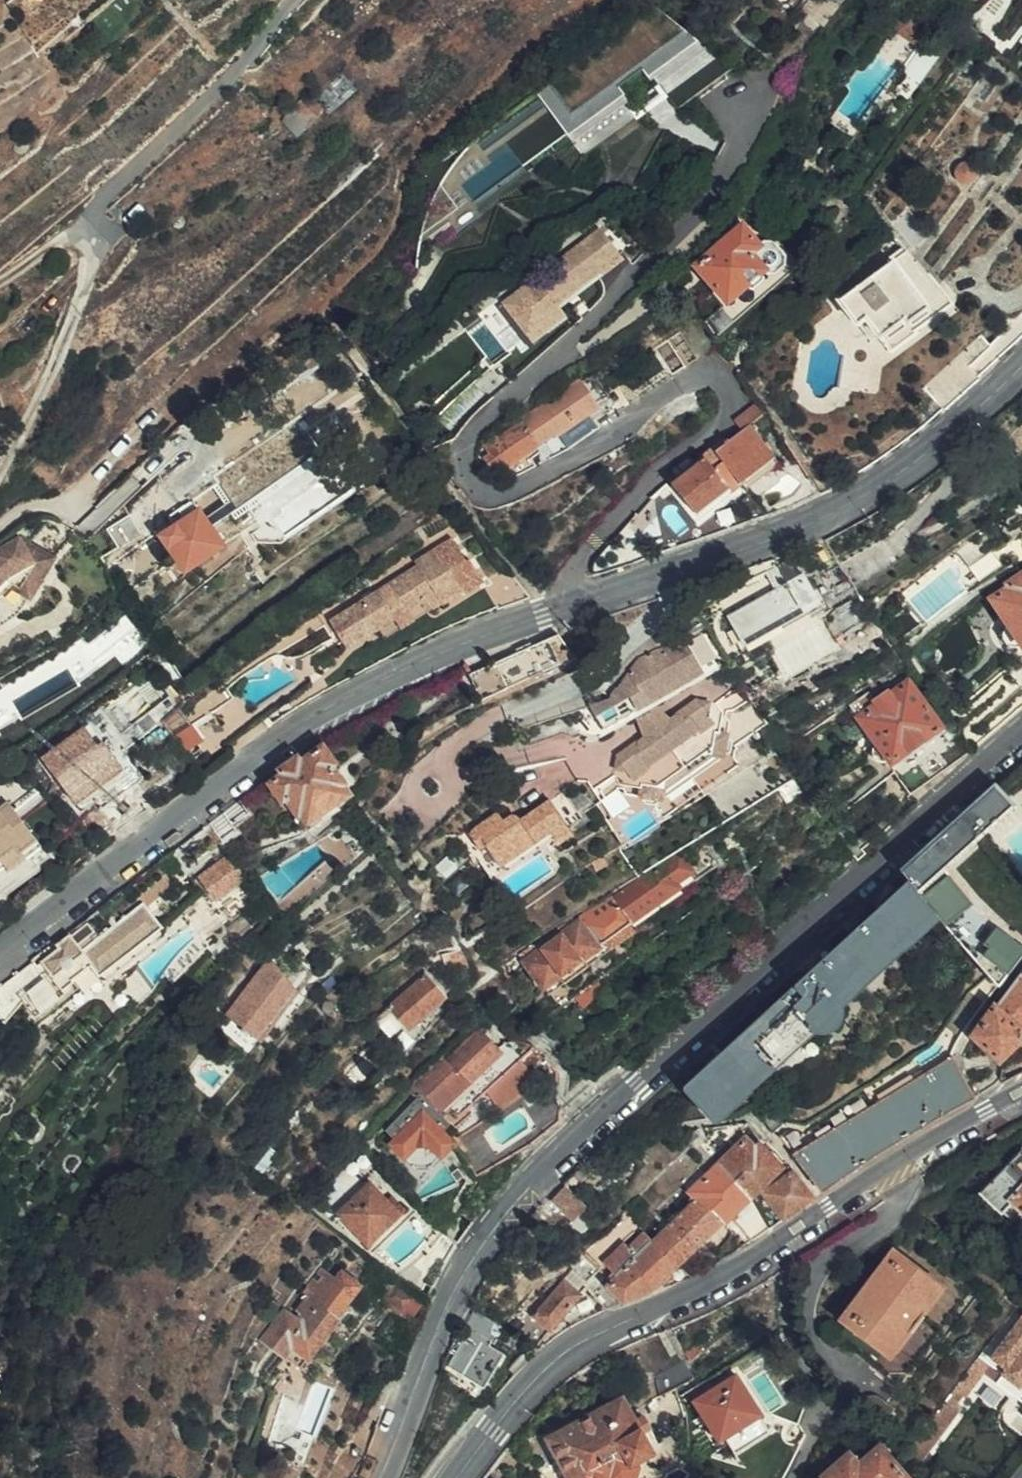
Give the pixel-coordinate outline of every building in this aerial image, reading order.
[(929,27),(940,15),(932,7),(920,19),(929,27)] [(881,51),(904,68),(924,39),(901,22),(881,51)] [(690,27),(638,60),(656,88),(708,54),(690,27)] [(972,28),(967,35),(979,46),(984,39),(972,28)] [(983,96),(991,102),(1005,82),(998,76),(983,96)] [(559,113),(577,148),(638,117),(620,82),(559,113)] [(298,106),(309,120),(324,108),(313,94),(298,106)] [(284,116),(296,130),(309,120),(298,106),(284,116)] [(502,178),(491,162),(480,170),(462,146),(422,175),(446,207),(486,177),(492,186),(502,178)] [(758,243),(740,224),(696,263),(728,300),(746,283),(751,287),(765,275),(761,270),(766,267),(752,249),(758,243)] [(889,226),(873,243),(882,256),(886,261),(892,257),(906,246),(889,226)] [(502,302),(525,333),(560,307),(555,299),(617,251),(598,228),(502,302)] [(954,300),(906,246),(892,257),(928,305),(935,314),(954,300)] [(886,261),(882,256),(869,266),(872,272),(838,297),(857,323),(866,317),(889,347),(913,330),(906,321),(928,305),(892,257),(886,261)] [(515,341),(525,333),(502,302),(492,309),(515,341)] [(913,330),(935,314),(928,305),(906,321),(913,330)] [(720,340),(716,334),(703,315),(685,327),(701,352),(720,340)] [(698,355),(679,327),(653,345),(671,373),(698,355)] [(922,384),(943,407),(974,380),(965,370),(991,343),(978,332),(922,384)] [(511,436),(494,448),(505,466),(555,431),(568,447),(600,425),(591,412),(598,406),(578,378),(515,422),(521,430),(511,436)] [(767,424),(773,420),(767,411),(761,415),(767,424)] [(303,423),(212,466),(230,503),(321,459),(303,423)] [(749,423),(729,439),(716,449),(727,463),(717,470),(706,457),(674,482),(696,510),(728,485),(731,489),(774,455),(749,423)] [(487,439),(494,448),(511,436),(504,426),(487,439)] [(716,449),(729,439),(726,436),(704,454),(706,457),(716,449)] [(727,463),(716,449),(706,457),(717,470),(727,463)] [(179,508),(169,515),(175,524),(161,533),(187,568),(222,542),(199,508),(185,517),(179,508)] [(123,554),(147,540),(132,513),(108,527),(123,554)] [(43,538),(40,542),(62,558),(81,541),(54,522),(43,538)] [(4,619),(24,613),(62,558),(40,542),(43,538),(35,533),(32,537),(0,552),(0,622),(4,619)] [(416,563),(345,609),(359,629),(372,620),(377,628),(394,616),(398,621),(428,602),(429,604),(438,597),(440,601),(464,587),(452,568),(449,570),(433,546),(414,559),(416,563)] [(816,601),(788,549),(768,557),(783,583),(726,615),(742,643),(816,601)] [(527,595),(505,567),(481,581),(497,606),(527,595)] [(991,597),(1008,624),(1004,626),(1001,638),(1007,646),(1017,647),(1008,669),(1016,678),(1021,674),(1021,572),(1005,584),(1006,587),(991,597)] [(146,622),(132,604),(95,631),(109,650),(146,622)] [(359,629),(345,609),(329,619),(350,652),(377,628),(372,620),(359,629)] [(496,662),(507,686),(574,654),(559,631),(496,662)] [(602,728),(634,710),(650,700),(701,670),(683,636),(637,657),(611,696),(589,705),(602,728)] [(482,698),(507,686),(496,662),(470,674),(482,698)] [(970,751),(949,721),(940,727),(909,683),(890,696),(886,691),(873,699),(868,693),(852,703),(878,741),(874,745),(872,752),(874,758),(880,762),(886,763),(890,761),(892,762),(889,765),(909,794),(970,751)] [(222,703),(233,695),(226,686),(216,693),(222,703)] [(95,799),(98,802),(139,766),(124,747),(158,720),(181,701),(184,699),(176,689),(106,744),(100,737),(96,739),(84,726),(44,756),(84,808),(95,799)] [(667,717),(642,734),(616,752),(611,774),(618,782),(639,786),(637,794),(661,797),(662,787),(711,752),(722,754),(724,753),(727,731),(718,730),(722,710),(715,701),(695,697),(667,717)] [(254,722),(237,699),(215,715),(233,738),(254,722)] [(650,700),(634,710),(642,734),(667,717),(650,700)] [(201,736),(181,701),(158,720),(172,738),(182,752),(201,736)] [(341,795),(347,792),(341,783),(343,781),(331,764),(335,762),(323,746),(301,760),(298,755),(281,768),(284,773),(269,782),(283,798),(285,797),(299,813),(301,811),(307,819),(304,821),(307,825),(344,799),(341,795)] [(662,787),(661,797),(722,754),(711,752),(662,787)] [(139,766),(98,802),(102,806),(98,809),(113,829),(140,807),(125,788),(144,773),(139,766)] [(958,815),(977,836),(1010,805),(993,785),(958,815)] [(467,832),(475,845),(482,840),(486,846),(498,865),(547,829),(552,835),(565,826),(580,815),(560,788),(518,818),(512,814),(507,814),(501,818),(495,810),(470,826),(467,832)] [(10,882),(21,897),(43,882),(31,866),(49,854),(6,799),(0,804),(0,890),(10,882)] [(249,812),(239,799),(205,825),(208,829),(217,840),(218,843),(219,844),(237,831),(232,824),(249,812)] [(994,988),(1021,953),(1021,952),(1021,949),(985,921),(943,868),(977,836),(958,815),(899,870),(908,881),(936,915),(994,988)] [(569,831),(565,826),(552,835),(550,837),(554,842),(569,831)] [(212,847),(218,843),(217,840),(208,829),(202,834),(212,847)] [(486,846),(473,855),(490,879),(550,837),(552,835),(547,829),(498,865),(486,846)] [(482,840),(475,845),(469,849),(473,855),(486,846),(482,840)] [(636,880),(566,921),(565,919),(553,926),(554,928),(518,949),(524,958),(523,959),(539,983),(555,973),(560,981),(582,965),(577,957),(600,941),(606,949),(629,932),(624,924),(627,922),(616,906),(645,886),(651,895),(669,883),(670,884),(687,872),(675,855),(639,880),(636,880)] [(598,869),(607,862),(603,855),(593,863),(598,869)] [(243,878),(235,868),(225,856),(196,877),(214,900),(243,878)] [(156,893),(170,882),(167,879),(153,889),(156,893)] [(714,1117),(716,1117),(814,1028),(821,1029),(829,1026),(836,1022),(838,1015),(839,1004),(936,915),(908,881),(686,1086),(714,1117)] [(156,893),(159,901),(175,888),(170,882),(156,893)] [(616,906),(627,922),(673,890),(670,884),(669,883),(651,895),(645,886),(616,906)] [(150,909),(159,901),(156,893),(153,889),(142,898),(150,909)] [(89,922),(74,932),(82,946),(98,936),(89,922)] [(600,941),(577,957),(582,965),(606,949),(600,941)] [(227,1014),(260,1038),(291,995),(310,969),(295,960),(278,966),(270,956),(227,1014)] [(1000,1081),(1021,1070),(1021,971),(991,1010),(973,1035),(999,1057),(1002,1062),(1003,1069),(1000,1081)] [(555,973),(539,983),(545,991),(560,981),(555,973)] [(410,1026),(445,995),(425,974),(376,1019),(390,1035),(406,1021),(410,1026)] [(291,995),(260,1038),(268,1044),(298,1000),(291,995)] [(502,1051),(479,1027),(417,1087),(441,1110),(502,1051)] [(537,1058),(530,1049),(517,1061),(524,1069),(537,1058)] [(797,1152),(824,1188),(824,1187),(865,1160),(971,1096),(951,1058),(797,1152)] [(492,1099),(524,1069),(517,1061),(485,1091),(492,1099)] [(412,1084),(407,1089),(416,1098),(421,1094),(412,1084)] [(431,1166),(454,1142),(442,1130),(448,1123),(421,1094),(416,1098),(393,1119),(402,1130),(389,1143),(414,1166),(431,1166)] [(654,1240),(680,1264),(781,1164),(760,1143),(757,1146),(746,1136),(692,1190),(698,1196),(677,1218),(671,1210),(655,1227),(662,1234),(654,1240)] [(982,1193),(1000,1210),(1009,1199),(1021,1210),(1021,1150),(982,1193)] [(734,1218),(752,1240),(777,1223),(815,1197),(794,1169),(734,1218)] [(330,1207),(336,1212),(368,1243),(403,1207),(389,1193),(384,1197),(366,1181),(360,1176),(330,1207)] [(586,1207),(565,1186),(552,1199),(574,1219),(586,1207)] [(639,1196),(627,1207),(635,1217),(647,1205),(639,1196)] [(1000,1210),(1015,1222),(1021,1214),(1021,1210),(1009,1199),(1000,1210)] [(436,1220),(420,1204),(415,1209),(431,1225),(436,1220)] [(607,1286),(624,1301),(643,1294),(653,1290),(680,1264),(654,1240),(646,1231),(629,1247),(624,1242),(597,1270),(610,1281),(607,1286)] [(972,1289),(901,1236),(831,1330),(901,1382),(972,1289)] [(335,1274),(320,1264),(302,1290),(287,1311),(283,1309),(262,1338),(301,1366),(336,1316),(333,1314),(358,1280),(340,1267),(335,1274)] [(575,1286),(582,1276),(575,1269),(566,1279),(575,1286)] [(515,1331),(539,1344),(582,1293),(579,1290),(587,1281),(582,1276),(575,1286),(566,1279),(535,1317),(528,1312),(515,1331)] [(1015,1306),(986,1344),(983,1349),(993,1357),(1006,1366),(1008,1368),(1015,1360),(1021,1365),(1021,1312),(1015,1306)] [(375,1330),(406,1349),(417,1324),(388,1307),(375,1330)] [(483,1388),(504,1354),(488,1343),(491,1339),(472,1327),(449,1365),(483,1388)] [(691,1354),(700,1348),(695,1342),(686,1347),(691,1354)] [(983,1349),(976,1358),(987,1366),(993,1357),(983,1349)] [(954,1389),(969,1400),(985,1379),(1021,1407),(1021,1381),(1015,1391),(996,1378),(1006,1366),(993,1357),(987,1366),(976,1358),(954,1389)] [(675,1386),(680,1396),(688,1391),(698,1385),(684,1360),(654,1377),(662,1393),(675,1386)] [(1015,1360),(1008,1368),(1021,1378),(1021,1365),(1015,1360)] [(1021,1381),(1021,1378),(1008,1368),(1006,1366),(996,1378),(1015,1391),(1021,1381)] [(707,1393),(702,1383),(698,1385),(688,1391),(721,1441),(726,1438),(734,1453),(770,1431),(760,1416),(763,1415),(737,1375),(707,1393)] [(607,1477),(609,1477),(631,1477),(636,1465),(634,1460),(651,1451),(641,1432),(635,1420),(623,1398),(548,1438),(566,1471),(570,1477),(605,1477),(607,1477)] [(635,1420),(641,1432),(649,1427),(643,1415),(635,1420)] [(934,1415),(908,1451),(918,1458),(944,1423),(934,1415)] [(258,1456),(262,1448),(241,1439),(237,1447),(258,1456)] [(825,1477),(909,1477),(881,1447),(861,1465),(851,1455),(825,1477)]
